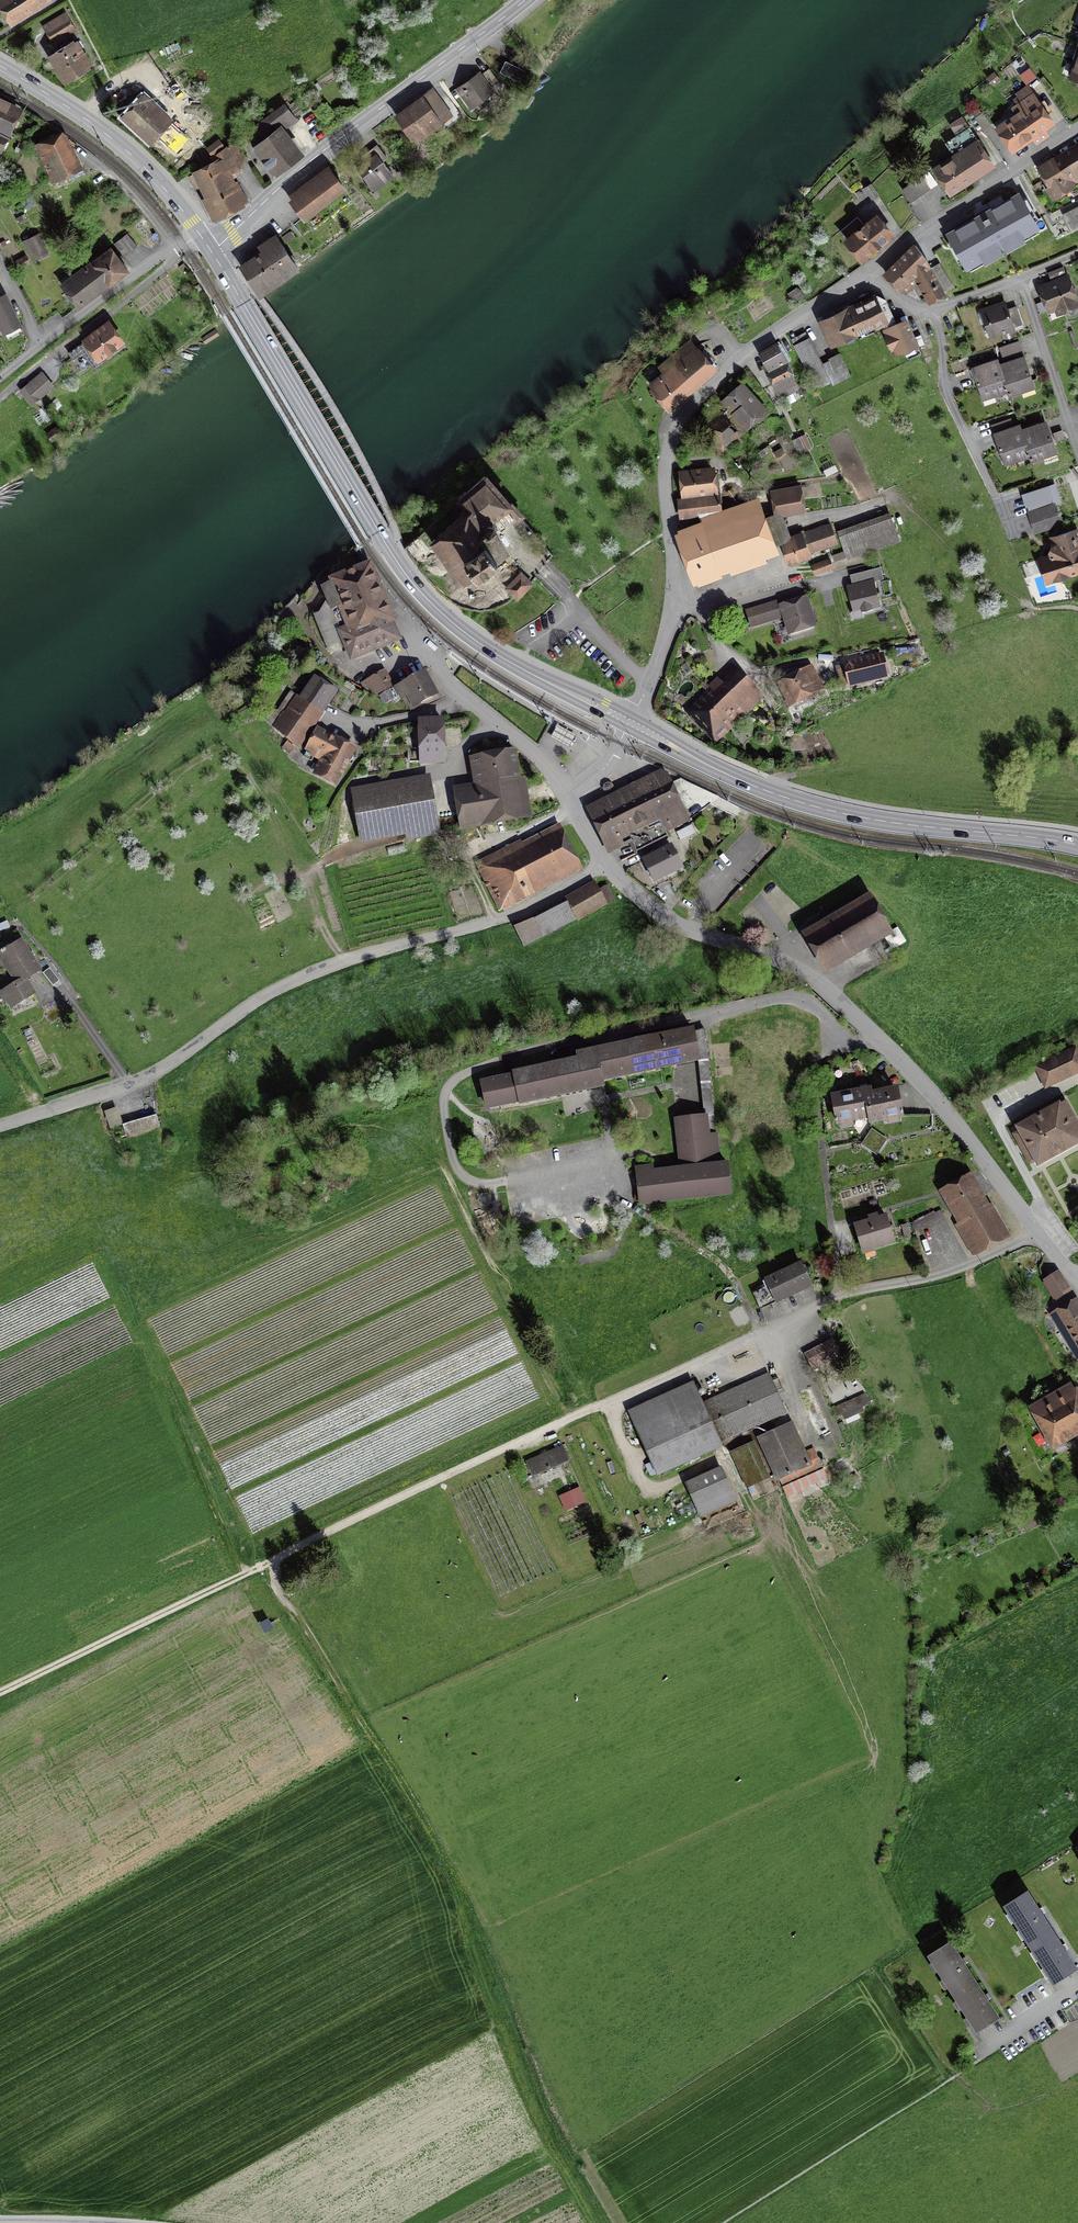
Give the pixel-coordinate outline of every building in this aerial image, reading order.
[(0,3),(0,6),(11,25),(49,2),(48,0),(5,0),(0,3)] [(67,18),(45,29),(53,44),(75,33),(67,18)] [(74,44),(50,59),(65,82),(88,67),(74,44)] [(527,72),(504,63),(499,75),(522,84),(527,72)] [(489,71),(483,76),(494,91),(500,86),(489,71)] [(478,77),(460,90),(473,107),(490,94),(478,77)] [(169,82),(159,92),(169,102),(179,92),(169,82)] [(1018,115),(996,131),(1011,152),(1031,138),(1035,144),(1045,137),(1042,132),(1052,124),(1027,89),(1016,97),(1021,105),(1014,110),(1018,115)] [(433,95),(398,121),(414,142),(440,123),(443,127),(452,120),(433,95)] [(143,98),(122,119),(149,144),(169,123),(143,98)] [(0,102),(0,134),(7,138),(20,113),(0,102)] [(284,108),(270,120),(279,131),(294,120),(284,108)] [(985,131),(990,128),(983,116),(977,120),(985,131)] [(959,135),(948,142),(959,159),(938,172),(950,191),(991,164),(962,118),(952,124),(959,135)] [(279,131),(255,151),(273,174),(298,154),(279,131)] [(63,135),(35,147),(49,181),(78,170),(63,135)] [(207,150),(211,158),(216,155),(225,152),(221,144),(207,150)] [(219,162),(191,176),(213,219),(243,204),(227,173),(243,164),(234,147),(225,152),(216,155),(219,162)] [(1057,159),(1072,187),(1077,183),(1077,147),(1057,159)] [(376,157),(357,170),(371,191),(390,179),(376,157)] [(1052,197),(1072,187),(1057,159),(1037,169),(1052,197)] [(330,173),(291,203),(302,218),(341,189),(330,173)] [(928,174),(901,191),(909,203),(935,185),(928,174)] [(864,188),(872,199),(878,195),(871,184),(864,188)] [(1034,222),(1018,195),(949,234),(964,261),(984,251),(986,255),(998,249),(1001,254),(1008,250),(1005,245),(1017,238),(1015,233),(1034,222)] [(1063,214),(1068,224),(1077,219),(1077,207),(1063,214)] [(845,244),(860,262),(892,236),(877,218),(845,244)] [(126,236),(115,244),(124,255),(135,248),(126,236)] [(37,237),(22,244),(28,259),(43,253),(37,237)] [(278,246),(260,258),(276,282),(294,270),(278,246)] [(918,281),(930,301),(945,292),(939,282),(935,275),(931,268),(927,260),(916,246),(886,274),(905,293),(918,281)] [(92,264),(95,269),(107,285),(124,273),(109,252),(92,264)] [(259,293),(276,282),(260,258),(243,270),(259,293)] [(939,282),(945,292),(953,288),(939,263),(931,268),(935,275),(939,282)] [(183,264),(178,268),(183,274),(188,271),(183,264)] [(76,308),(107,285),(95,269),(64,291),(76,308)] [(1039,291),(1047,312),(1055,309),(1057,315),(1077,307),(1077,303),(1069,279),(1039,291)] [(2,335),(19,326),(4,297),(0,299),(0,330),(2,335)] [(874,300),(819,325),(829,347),(884,322),(874,300)] [(1006,305),(981,313),(988,335),(1022,325),(1017,309),(1008,312),(1006,305)] [(905,324),(883,332),(892,356),(915,347),(905,324)] [(110,326),(84,345),(95,361),(121,342),(110,326)] [(806,334),(791,342),(815,388),(829,381),(832,386),(849,377),(839,358),(823,367),(806,334)] [(1019,343),(999,349),(1001,357),(1021,351),(1019,343)] [(667,377),(651,390),(667,410),(713,372),(690,345),(661,369),(667,377)] [(763,367),(780,398),(799,388),(792,374),(793,373),(778,345),(762,354),(768,364),(763,367)] [(1023,360),(999,368),(1007,393),(1009,398),(1033,390),(1023,360)] [(997,363),(972,371),(982,401),(1007,393),(999,368),(997,363)] [(42,375),(28,387),(36,396),(50,385),(42,375)] [(723,428),(709,440),(721,453),(738,439),(735,436),(764,410),(742,385),(710,412),(711,414),(723,428)] [(27,403),(36,396),(28,387),(20,393),(27,403)] [(710,412),(705,407),(700,413),(705,419),(697,426),(709,440),(723,428),(711,414),(710,412)] [(1046,423),(1021,432),(1030,457),(1031,462),(1056,454),(1046,423)] [(1019,427),(994,435),(1004,465),(1030,457),(1021,432),(1019,427)] [(59,428),(48,435),(51,441),(63,434),(59,428)] [(1062,432),(1055,434),(1057,443),(1065,441),(1062,432)] [(803,438),(793,442),(797,452),(807,448),(803,438)] [(834,467),(823,471),(825,477),(836,472),(834,467)] [(714,472),(679,475),(680,494),(715,491),(714,472)] [(464,579),(468,582),(471,580),(470,579),(507,553),(502,545),(501,543),(500,541),(495,534),(496,533),(497,528),(494,523),(489,522),(497,515),(505,509),(506,510),(511,505),(510,504),(503,496),(496,487),(485,477),(459,500),(468,511),(452,524),(435,540),(434,539),(431,542),(434,545),(435,544),(454,569),(460,575),(464,578),(464,579)] [(801,491),(771,495),(773,515),(779,514),(804,511),(801,491)] [(716,499),(678,503),(679,517),(718,514),(716,499)] [(1053,506),(1028,515),(1035,533),(1060,525),(1053,506)] [(758,507),(677,538),(695,584),(775,554),(773,547),(762,521),(758,507)] [(779,514),(762,521),(773,547),(781,544),(789,541),(779,514)] [(890,520),(839,538),(846,560),(898,542),(890,520)] [(830,528),(802,539),(808,554),(835,543),(830,528)] [(1050,540),(1055,555),(1038,561),(1045,584),(1077,573),(1077,538),(1076,532),(1050,540)] [(789,541),(781,544),(789,564),(809,556),(808,554),(802,539),(801,536),(789,541)] [(828,561),(810,567),(813,575),(831,569),(828,561)] [(323,589),(352,658),(371,650),(398,639),(388,614),(369,570),(371,569),(370,566),(365,567),(366,569),(358,572),(357,570),(355,571),(356,573),(346,577),(345,575),(343,576),(344,578),(334,582),(335,584),(323,589)] [(521,573),(507,588),(513,593),(517,598),(532,583),(521,573)] [(874,577),(849,583),(856,611),(881,606),(874,577)] [(804,602),(779,610),(781,618),(786,635),(812,627),(804,602)] [(777,606),(747,615),(751,627),(781,618),(779,610),(777,606)] [(881,661),(844,669),(847,685),(885,677),(881,661)] [(810,674),(778,690),(787,707),(819,690),(810,674)] [(732,675),(691,715),(714,739),(756,698),(732,675)] [(384,676),(363,686),(368,698),(389,688),(384,676)] [(424,679),(398,693),(407,711),(434,697),(424,679)] [(274,731),(298,746),(331,696),(313,683),(299,703),(294,700),(274,731)] [(390,691),(381,696),(385,702),(393,697),(390,691)] [(441,725),(418,726),(420,762),(443,761),(441,725)] [(551,738),(569,747),(576,735),(558,726),(551,738)] [(351,754),(318,735),(307,754),(323,762),(315,775),(334,786),(351,754)] [(478,801),(456,804),(460,829),(528,819),(522,784),(516,785),(512,757),(473,763),(478,801)] [(663,777),(587,815),(608,855),(629,845),(626,839),(662,821),(667,831),(686,821),(663,777)] [(428,785),(351,799),(359,842),(407,833),(408,838),(437,833),(428,785)] [(691,826),(677,833),(680,840),(695,834),(691,826)] [(491,855),(475,863),(491,895),(495,893),(503,909),(544,888),(541,881),(561,871),(563,876),(576,870),(558,835),(497,866),(491,855)] [(672,846),(643,861),(654,882),(682,868),(672,846)] [(454,847),(441,848),(441,859),(454,858),(454,847)] [(607,886),(600,890),(608,904),(615,900),(607,886)] [(571,903),(518,931),(524,945),(604,904),(595,889),(571,902),(571,903)] [(866,901),(807,936),(826,970),(888,933),(871,902),(869,898),(866,900),(866,901)] [(17,985),(0,997),(0,999),(9,1012),(32,996),(22,982),(37,973),(19,945),(0,957),(0,959),(17,985)] [(51,970),(43,975),(51,986),(58,981),(51,970)] [(580,1066),(513,1081),(519,1105),(519,1108),(601,1091),(599,1085),(698,1064),(692,1036),(579,1061),(580,1066)] [(1037,1072),(1045,1089),(1077,1074),(1077,1062),(1074,1055),(1037,1072)] [(513,1081),(479,1087),(484,1111),(519,1105),(513,1081)] [(867,1093),(830,1101),(835,1126),(867,1119),(869,1126),(899,1120),(894,1095),(869,1101),(867,1093)] [(1016,1137),(1033,1169),(1077,1144),(1077,1138),(1063,1111),(1016,1137)] [(153,1118),(122,1126),(131,1159),(162,1150),(153,1118)] [(705,1121),(675,1125),(680,1174),(651,1177),(650,1171),(635,1172),(639,1207),(729,1197),(725,1153),(717,1154),(716,1138),(707,1139),(705,1121)] [(871,1133),(861,1148),(875,1158),(886,1143),(871,1133)] [(279,1170),(268,1170),(268,1186),(279,1186),(279,1170)] [(970,1181),(941,1198),(975,1256),(1004,1239),(970,1181)] [(884,1222),(854,1231),(862,1255),(891,1246),(884,1222)] [(799,1269),(765,1286),(775,1306),(809,1290),(799,1269)] [(1066,1292),(1056,1277),(1044,1285),(1053,1300),(1066,1292)] [(1053,1319),(1077,1360),(1077,1314),(1074,1307),(1053,1319)] [(831,1347),(805,1358),(810,1369),(836,1358),(831,1347)] [(769,1382),(710,1408),(723,1437),(782,1411),(769,1382)] [(693,1392),(630,1418),(652,1472),(716,1446),(693,1392)] [(1032,1416),(1051,1451),(1077,1436),(1077,1408),(1070,1394),(1032,1416)] [(865,1399),(832,1411),(835,1421),(869,1408),(865,1399)] [(789,1428),(762,1440),(780,1479),(806,1467),(789,1428)] [(753,1447),(732,1456),(746,1490),(767,1481),(753,1447)] [(561,1449),(526,1464),(533,1480),(567,1466),(561,1449)] [(720,1476),(687,1490),(698,1516),(731,1502),(720,1476)] [(1032,1519),(1023,1523),(1026,1530),(1035,1527),(1032,1519)] [(307,1562),(296,1568),(304,1579),(316,1574),(307,1562)] [(1001,1910),(1027,1949),(1052,1933),(1027,1894),(1001,1910)] [(1077,1972),(1052,1933),(1027,1949),(1051,1988),(1077,1972)] [(926,1960),(951,1999),(976,1983),(952,1944),(926,1960)] [(1002,2022),(976,1983),(951,1999),(976,2038),(1002,2022)]
